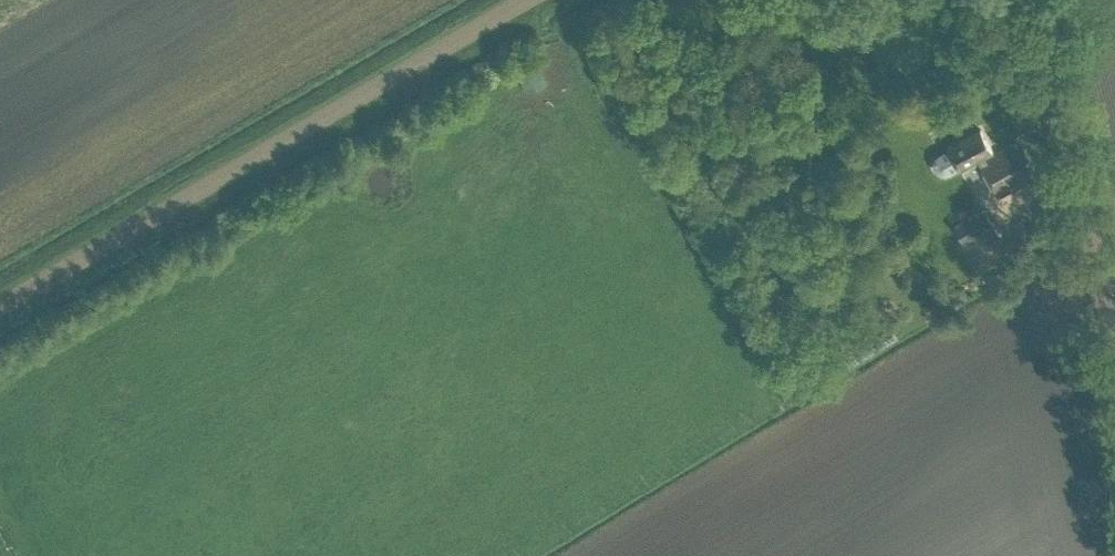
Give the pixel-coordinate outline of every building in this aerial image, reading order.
[(986,170),(999,196),(1035,176),(1030,167),(1036,164),(1026,146),(1021,149),(1017,142),(996,153),(982,128),(949,146),(950,148),(941,153),(938,156),(936,160),(936,165),(938,169),(942,171),(946,172),(951,171),(960,166),(961,168),(967,165),(973,176),(986,170)] [(964,238),(980,269),(1007,256),(990,224),(995,222),(987,207),(955,223),(963,238),(964,238)]
